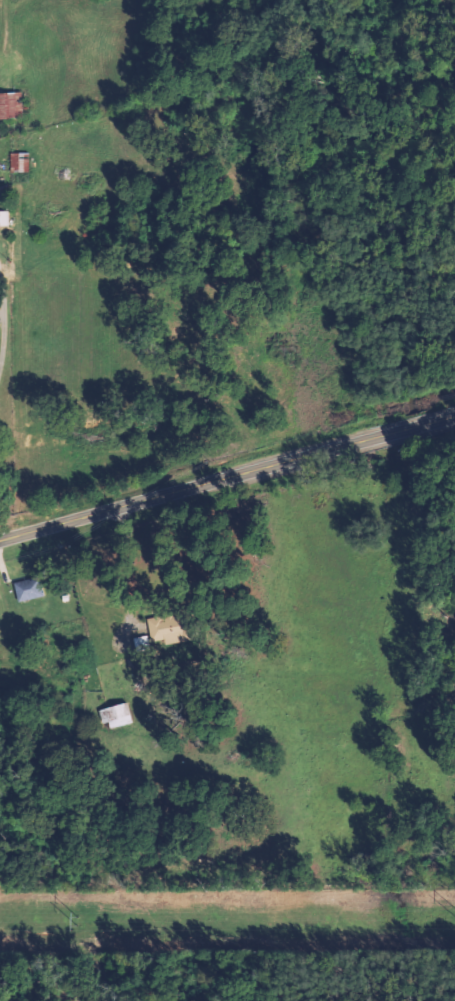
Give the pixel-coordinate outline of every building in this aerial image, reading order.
[(22,92),(0,93),(0,118),(23,117),(22,92)] [(28,153),(10,154),(11,172),(29,172),(28,153)] [(41,578),(15,581),(17,601),(43,598),(41,578)] [(182,617),(159,618),(159,628),(161,628),(162,640),(183,639),(182,617)] [(106,730),(132,723),(126,703),(100,710),(106,730)]
